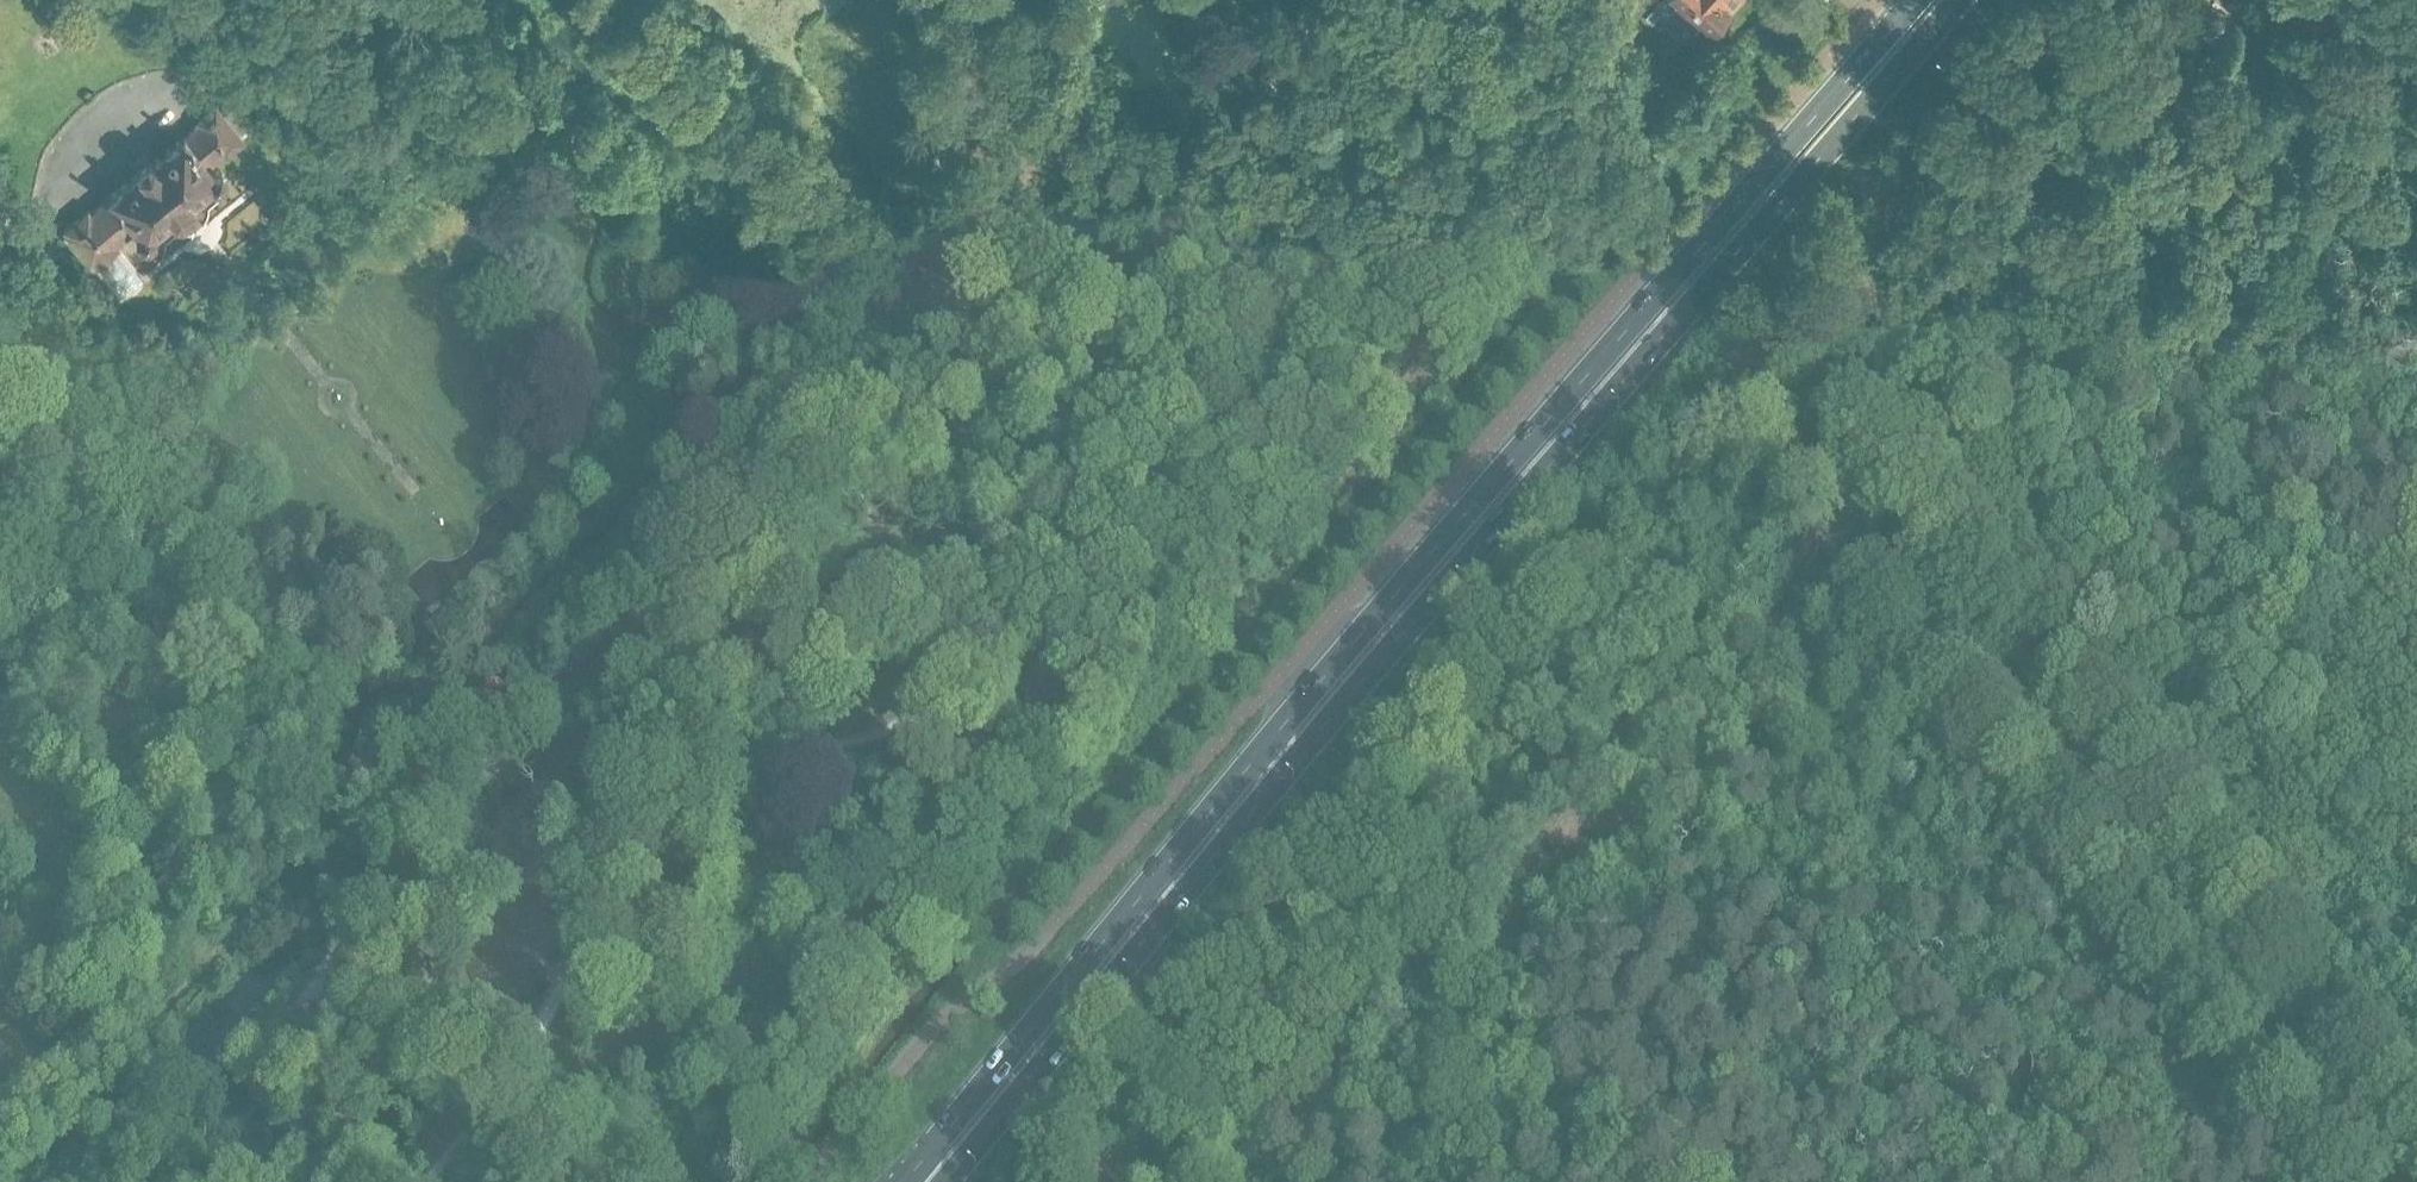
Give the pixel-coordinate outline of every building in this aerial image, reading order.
[(1672,8),(1695,29),(1705,18),(1714,26),(1738,0),(1680,0),(1672,8)] [(89,208),(63,228),(66,232),(64,234),(93,270),(97,266),(120,294),(142,276),(116,244),(135,229),(137,232),(136,240),(140,246),(148,247),(155,242),(156,232),(173,218),(182,220),(193,210),(195,201),(212,187),(220,188),(226,183),(227,177),(222,171),(213,170),(210,165),(224,154),(226,156),(228,155),(246,140),(242,134),(223,112),(217,104),(194,122),(197,126),(186,135),(185,134),(154,158),(147,157),(139,164),(138,169),(137,171),(108,195),(109,196),(91,210),(89,208)]
